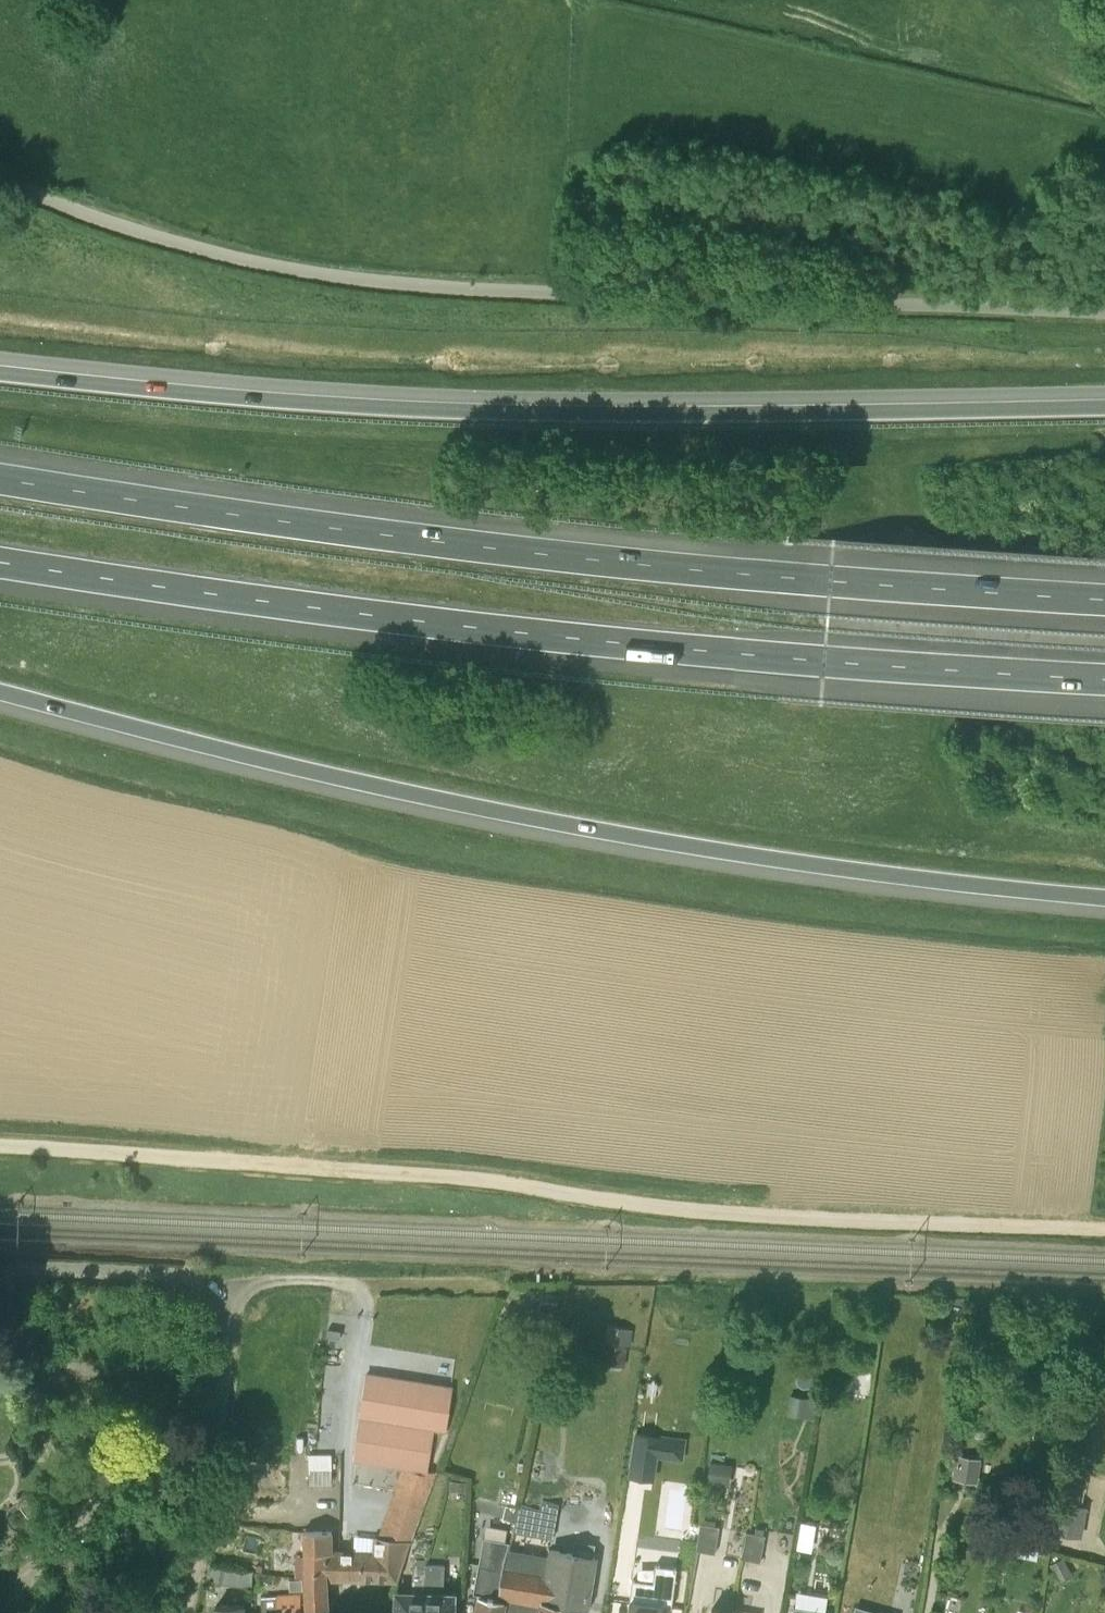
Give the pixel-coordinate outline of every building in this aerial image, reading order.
[(626,1344),(605,1340),(601,1363),(622,1366),(626,1344)] [(854,1390),(870,1391),(872,1372),(856,1371),(854,1390)] [(405,1467),(380,1538),(410,1540),(436,1471),(427,1470),(433,1433),(445,1435),(452,1388),(365,1374),(353,1458),(405,1467)] [(818,1399),(789,1395),(786,1415),(815,1419),(818,1399)] [(634,1432),(628,1475),(654,1479),(660,1436),(634,1432)] [(335,1481),(334,1451),(311,1452),(312,1481),(335,1481)] [(708,1481),(729,1487),(736,1464),(715,1457),(708,1481)] [(1071,1493),(1083,1496),(1090,1469),(1077,1466),(1071,1493)] [(1082,1537),(1087,1506),(1059,1502),(1054,1533),(1082,1537)] [(701,1523),(697,1550),(716,1553),(720,1527),(701,1523)] [(797,1546),(811,1548),(814,1527),(801,1525),(797,1546)] [(747,1532),(741,1558),(761,1562),(766,1535),(747,1532)] [(305,1535),(306,1608),(310,1608),(310,1612),(323,1612),(323,1608),(327,1608),(328,1578),(341,1578),(341,1552),(330,1552),(330,1535),(305,1535)] [(374,1552),(341,1552),(341,1578),(395,1579),(410,1540),(380,1538),(380,1539),(374,1539),(374,1552)] [(479,1593),(475,1612),(502,1612),(504,1600),(498,1599),(499,1594),(504,1568),(507,1551),(508,1542),(483,1538),(474,1592),(479,1593)] [(542,1607),(567,1611),(568,1606),(586,1609),(595,1557),(551,1549),(550,1558),(507,1551),(504,1568),(548,1575),(543,1601),(542,1607)] [(209,1564),(206,1581),(253,1588),(253,1571),(209,1564)] [(396,1612),(425,1612),(426,1567),(414,1566),(413,1592),(396,1591),(396,1612)] [(454,1593),(438,1593),(438,1567),(426,1567),(425,1612),(453,1612),(454,1593)] [(499,1594),(524,1598),(543,1601),(548,1575),(504,1568),(499,1594)] [(628,1612),(658,1612),(660,1590),(648,1589),(646,1603),(629,1600),(628,1612)] [(277,1612),(301,1612),(301,1602),(301,1592),(277,1594),(277,1612)] [(216,1606),(216,1612),(246,1612),(245,1604),(216,1606)]
